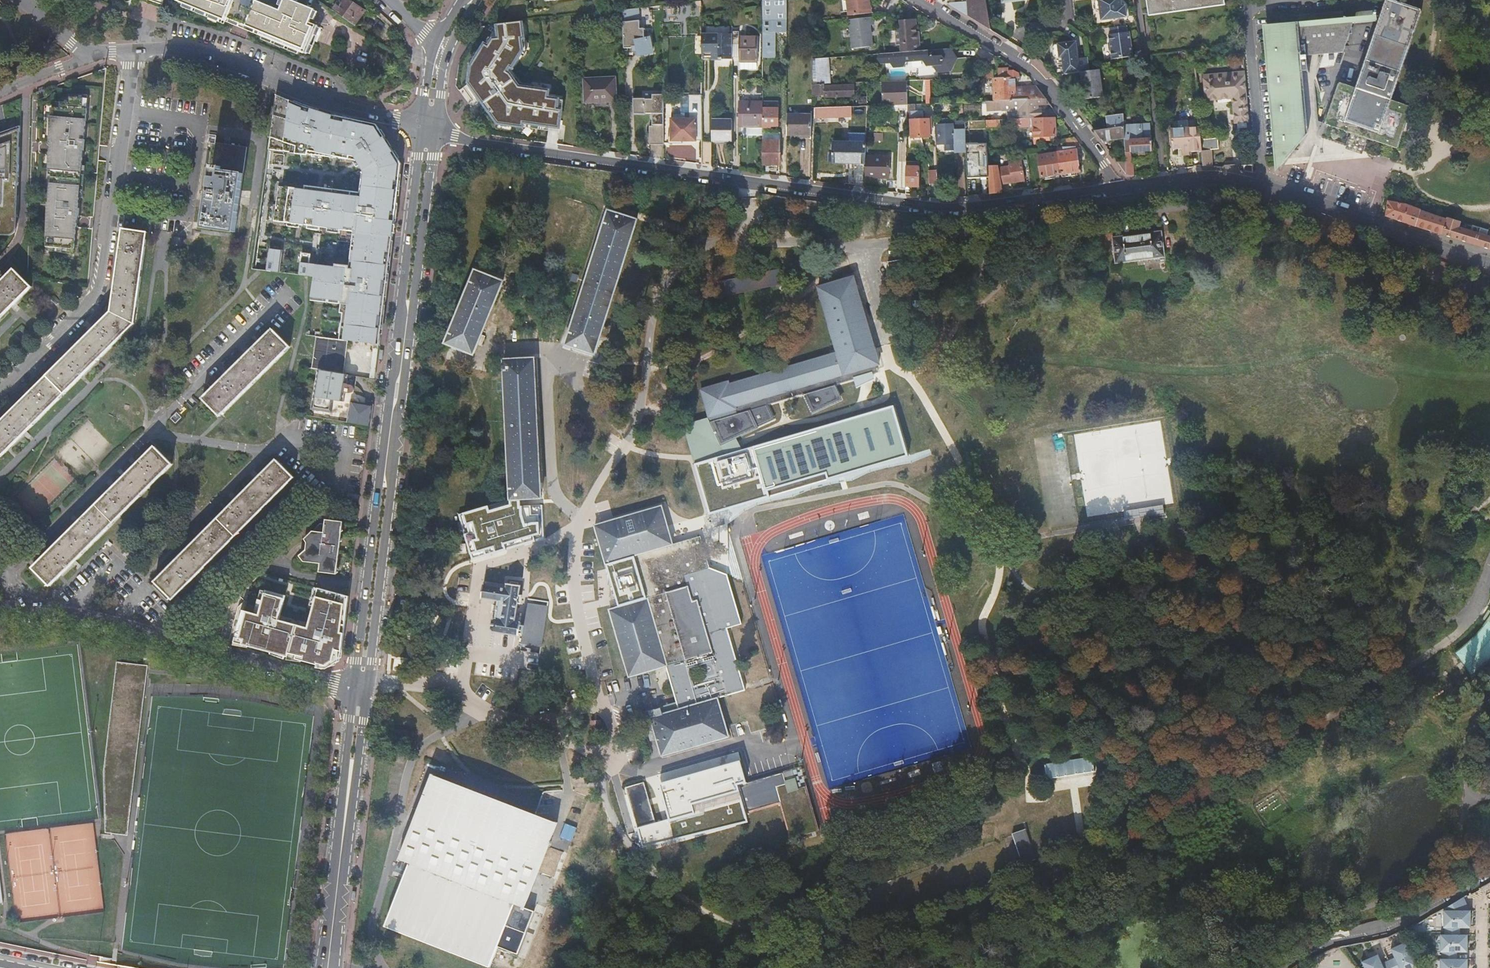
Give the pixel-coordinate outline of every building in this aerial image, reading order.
[(163,8),(166,0),(138,0),(163,8)] [(225,19),(226,16),(260,29),(259,32),(307,51),(318,23),(310,20),(315,8),(291,0),(284,0),(280,9),(259,0),(178,0),(225,19)] [(334,10),(356,25),(365,10),(350,0),(341,0),(334,10)] [(787,33),(787,0),(763,0),(763,7),(763,49),(776,50),(776,33),(778,33),(787,33)] [(849,15),(871,13),(869,0),(847,0),(849,15)] [(968,2),(955,6),(953,8),(991,31),(986,0),(968,0),(968,2)] [(1094,2),(1095,10),(1098,13),(1100,12),(1101,20),(1126,17),(1125,5),(1122,6),(1121,0),(1096,0),(1094,2)] [(1148,9),(1154,9),(1154,6),(1166,5),(1166,7),(1205,4),(1205,2),(1217,1),(1217,3),(1224,2),(1224,0),(1147,0),(1148,9)] [(1326,124),(1352,133),(1369,139),(1398,149),(1412,107),(1391,100),(1399,78),(1422,11),(1389,0),(1388,0),(1383,15),(1381,22),(1357,89),(1340,83),(1326,124)] [(626,19),(641,19),(641,8),(625,8),(626,19)] [(1310,56),(1324,55),(1347,52),(1350,46),(1345,46),(1353,24),(1381,22),(1383,15),(1355,18),(1355,17),(1344,18),(1343,12),(1309,15),(1309,22),(1308,22),(1310,56)] [(874,17),(850,19),(852,48),(874,46),(871,25),(874,25),(874,17)] [(640,29),(639,20),(623,22),(624,48),(631,48),(631,46),(637,46),(638,55),(652,53),(649,38),(644,39),(644,29),(640,29)] [(902,45),(903,52),(921,51),(920,35),(918,35),(918,32),(917,20),(901,21),(902,30),(898,30),(899,45),(902,45)] [(1309,74),(1308,71),(1306,56),(1310,56),(1308,22),(1281,24),(1281,23),(1269,23),(1281,166),(1294,151),(1297,148),(1299,148),(1299,145),(1309,134),(1303,73),(1306,72),(1309,74)] [(500,122),(561,129),(566,101),(553,99),(554,91),(522,88),(513,75),(529,53),(527,23),(501,24),(503,37),(497,38),(494,45),(488,42),(473,65),(471,82),(500,122)] [(1111,32),(1129,29),(1129,24),(1110,26),(1111,32)] [(739,32),(732,32),(732,34),(732,45),(739,45),(739,62),(757,62),(757,36),(739,36),(739,32)] [(1109,35),(1110,42),(1111,50),(1112,59),(1133,56),(1130,32),(1109,35)] [(732,34),(701,34),(702,59),(732,59),(732,45),(732,34)] [(1062,57),(1065,74),(1080,72),(1090,71),(1088,57),(1078,59),(1076,42),(1055,45),(1052,48),(1053,56),(1056,58),(1062,57)] [(776,50),(763,49),(763,83),(778,83),(778,50),(776,50)] [(886,54),(881,54),(879,59),(882,63),(891,62),(894,67),(904,66),(906,62),(924,60),(924,62),(923,62),(925,67),(932,67),(938,71),(950,70),(956,58),(949,49),(921,51),(903,52),(886,54)] [(1324,55),(1310,56),(1306,56),(1308,71),(1314,70),(1315,82),(1324,55)] [(824,85),(831,84),(830,78),(825,76),(825,68),(830,65),(829,58),(816,59),(817,85),(824,85)] [(999,70),(1000,78),(1014,77),(1020,77),(1019,74),(1015,72),(1009,72),(1009,69),(999,70)] [(1102,97),(1099,70),(1090,71),(1080,72),(1082,81),(1079,81),(1081,92),(1083,91),(1084,100),(1102,97)] [(1248,122),(1244,71),(1203,75),(1204,101),(1231,99),(1234,124),(1248,122)] [(994,78),(994,101),(1001,101),(1016,100),(1029,100),(1046,99),(1036,87),(1022,88),(1022,89),(1015,90),(1015,88),(1014,77),(1000,78),(998,78),(994,78)] [(615,78),(585,80),(586,102),(616,101),(615,78)] [(899,105),(907,105),(907,81),(882,82),(883,106),(899,105)] [(825,87),(824,85),(817,85),(812,85),(812,96),(824,96),(825,98),(847,97),(847,94),(854,94),(854,86),(825,87)] [(649,146),(663,145),(663,94),(652,95),(652,99),(645,99),(633,99),(633,114),(645,114),(645,113),(651,113),(652,127),(649,127),(649,146)] [(403,163),(380,124),(315,108),(278,95),(272,148),(355,156),(366,171),(363,195),(279,186),(275,219),(356,235),(393,239),(403,163)] [(84,139),(81,139),(82,132),(85,132),(87,108),(83,108),(84,97),(81,97),(70,96),(70,102),(64,102),(60,101),(60,108),(55,107),(53,107),(51,121),(50,121),(49,142),(51,142),(50,153),(49,153),(48,169),(52,170),(49,204),(47,203),(46,246),(75,248),(77,216),(78,216),(79,208),(78,208),(79,197),(82,165),(83,157),(80,157),(80,150),(83,150),(84,150),(85,139),(84,139)] [(682,141),(702,141),(702,96),(690,96),(690,120),(672,120),(672,144),(682,144),(682,141)] [(1008,110),(1009,119),(1014,119),(1029,119),(1033,118),(1042,118),(1041,109),(1040,109),(1040,106),(1051,105),(1046,99),(1029,100),(1016,100),(1001,101),(994,101),(987,101),(987,110),(1001,109),(1002,110),(1008,110)] [(763,135),(763,133),(763,127),(763,102),(739,102),(739,127),(748,127),(748,135),(763,135)] [(763,102),(763,127),(771,127),(772,124),(778,124),(778,102),(763,102)] [(934,111),(945,111),(944,103),(934,103),(934,111)] [(945,111),(953,111),(952,103),(944,103),(945,111)] [(925,104),(910,105),(910,116),(925,116),(925,104)] [(814,117),(840,116),(841,107),(814,108),(814,117)] [(849,116),(849,107),(841,107),(840,116),(849,116)] [(1106,116),(1108,129),(1124,127),(1124,114),(1106,116)] [(795,136),(811,136),(811,116),(801,116),(786,115),(786,136),(795,136)] [(1042,118),(1033,118),(1033,126),(1034,137),(1039,137),(1039,139),(1039,140),(1050,140),(1050,137),(1055,136),(1054,117),(1042,118)] [(1029,119),(1014,119),(1014,125),(1017,128),(1030,127),(1030,126),(1029,119)] [(929,137),(929,120),(911,120),(911,138),(929,137)] [(974,129),(986,128),(986,127),(986,120),(964,121),(965,131),(965,134),(974,134),(974,129)] [(712,141),(732,142),(732,121),(712,121),(712,141)] [(966,152),(965,134),(965,131),(953,131),(953,125),(937,126),(938,145),(953,144),(954,152),(966,152)] [(1125,160),(1126,174),(1131,176),(1131,171),(1135,171),(1134,159),(1131,159),(1130,153),(1153,152),(1152,140),(1151,140),(1150,125),(1130,127),(1130,134),(1124,135),(1124,139),(1125,160)] [(1095,131),(1102,142),(1124,139),(1124,135),(1124,127),(1108,129),(1095,131)] [(1202,151),(1200,127),(1171,130),(1173,150),(1182,149),(1182,154),(1182,155),(1183,156),(1184,156),(1190,156),(1189,152),(1202,151)] [(20,131),(0,139),(0,235),(9,235),(13,234),(16,231),(17,228),(18,191),(17,191),(17,185),(18,185),(20,131)] [(1365,150),(1369,139),(1352,133),(1348,145),(1365,150)] [(236,231),(248,146),(217,142),(204,226),(236,231)] [(762,164),(780,164),(780,142),(763,142),(762,164)] [(865,157),(866,144),(840,143),(839,162),(865,163),(865,157)] [(988,167),(987,150),(987,143),(972,143),(973,168),(979,167),(988,167)] [(1057,152),(1060,174),(1061,174),(1067,173),(1079,171),(1076,147),(1062,147),(1057,148),(1057,152)] [(1202,151),(1204,166),(1213,167),(1212,151),(1202,151)] [(1058,174),(1060,174),(1057,152),(1038,155),(1041,176),(1053,175),(1058,174)] [(865,163),(865,177),(889,178),(889,157),(865,157),(865,163)] [(1114,159),(1126,174),(1125,160),(1121,163),(1117,157),(1114,159)] [(905,186),(919,187),(920,162),(906,161),(905,186)] [(1024,182),(1021,161),(1008,163),(1009,167),(991,170),(994,186),(1024,182)] [(1244,172),(1253,174),(1252,164),(1243,165),(1244,172)] [(1388,201),(1386,216),(1417,226),(1422,210),(1406,204),(1402,204),(1388,201)] [(595,353),(636,218),(607,209),(565,344),(595,353)] [(1446,218),(1422,210),(1417,226),(1441,234),(1446,218)] [(1446,218),(1441,234),(1475,244),(1489,249),(1489,237),(1485,236),(1487,230),(1485,229),(1472,225),(1471,231),(1458,227),(1460,222),(1446,217),(1446,218)] [(147,232),(123,229),(110,312),(0,422),(0,458),(134,323),(147,232)] [(1162,259),(1160,233),(1111,238),(1114,263),(1162,259)] [(393,239),(356,235),(351,272),(318,268),(314,301),(348,305),(343,342),(348,343),(374,347),(380,348),(393,239)] [(75,248),(46,246),(46,250),(74,254),(75,248)] [(281,271),(283,249),(270,247),(268,270),(281,271)] [(905,278),(902,258),(887,259),(889,279),(905,278)] [(31,286),(14,269),(0,282),(0,318),(31,286)] [(476,354),(503,282),(475,271),(447,343),(476,354)] [(726,381),(701,388),(709,416),(734,410),(734,406),(851,371),(876,364),(879,363),(854,276),(815,287),(835,353),(727,384),(726,381)] [(221,415),(289,346),(273,330),(204,399),(221,415)] [(343,342),(317,337),(311,368),(322,370),(344,373),(348,343),(343,342)] [(374,347),(371,378),(376,379),(380,348),(374,347)] [(543,499),(536,358),(504,360),(512,500),(543,499)] [(709,416),(711,421),(768,404),(804,393),(835,384),(855,378),(857,385),(873,377),(872,373),(878,371),(876,364),(851,371),(734,406),(734,410),(709,416)] [(349,374),(346,374),(345,384),(348,384),(347,386),(352,386),(352,387),(355,387),(357,376),(349,374)] [(835,384),(804,393),(813,412),(841,398),(835,384)] [(768,404),(711,421),(722,443),(735,437),(775,418),(768,404)] [(742,450),(695,464),(710,513),(908,455),(893,406),(742,450)] [(683,424),(695,464),(742,450),(735,437),(722,443),(711,421),(709,416),(683,424)] [(51,584),(172,464),(155,447),(33,567),(35,569),(50,583),(51,584)] [(275,460),(155,580),(157,582),(171,596),(173,598),(293,477),(275,460)] [(541,505),(509,506),(509,538),(543,536),(541,505)] [(662,505),(595,525),(606,562),(633,554),(647,599),(619,607),(610,610),(630,676),(667,665),(680,710),(652,718),(663,755),(729,736),(718,698),(747,690),(728,627),(743,623),(727,574),(709,565),(699,533),(672,541),(662,505)] [(335,577),(342,524),(325,522),(323,534),(311,533),(303,541),(307,545),(305,551),(299,557),(303,564),(319,566),(317,574),(335,577)] [(426,526),(427,523),(419,522),(418,529),(430,531),(430,527),(426,526)] [(633,554),(606,562),(619,607),(647,599),(633,554)] [(47,586),(50,583),(35,569),(32,571),(47,586)] [(169,599),(171,596),(157,582),(154,584),(169,599)] [(507,587),(484,584),(482,598),(499,600),(497,618),(494,617),(493,620),(491,629),(494,631),(518,636),(519,633),(523,634),(525,625),(520,624),(520,622),(515,621),(518,603),(522,604),(523,595),(519,594),(520,585),(507,583),(507,587)] [(335,669),(350,596),(324,591),(307,627),(279,620),(283,597),(266,592),(260,614),(248,612),(238,646),(335,669)] [(548,607),(528,604),(525,625),(523,634),(522,644),(541,648),(548,607)] [(1486,607),(1485,608),(1483,612),(1480,616),(1485,618),(1477,628),(1455,652),(1471,675),(1472,674),(1489,658),(1489,609),(1486,607)] [(664,710),(679,708),(678,702),(663,704),(664,710)] [(399,741),(400,731),(387,729),(386,739),(399,741)] [(1102,765),(1101,756),(1044,764),(1046,778),(1095,771),(1094,767),(1102,765)] [(781,802),(773,774),(748,781),(741,760),(660,783),(668,818),(657,821),(639,827),(645,848),(745,820),(745,813),(781,802)] [(802,765),(773,774),(781,802),(791,836),(792,836),(778,785),(787,783),(786,780),(796,777),(799,787),(806,785),(819,829),(820,828),(802,765)] [(563,824),(437,775),(402,862),(405,864),(406,862),(414,865),(390,928),(492,967),(496,967),(504,950),(522,956),(538,912),(531,910),(563,824)] [(787,783),(778,785),(792,836),(791,836),(791,838),(820,829),(820,828),(819,829),(806,785),(799,787),(796,777),(786,780),(787,783)] [(645,781),(627,787),(639,827),(657,821),(645,781)] [(1013,832),(1021,857),(1035,853),(1027,827),(1013,832)] [(1471,912),(1443,912),(1443,931),(1444,931),(1444,936),(1460,936),(1460,931),(1471,931),(1471,912)] [(1444,936),(1441,936),(1440,955),(1441,955),(1441,960),(1457,961),(1457,955),(1468,955),(1468,936),(1460,936),(1444,936)] [(1362,963),(1364,967),(1418,967),(1408,944),(1390,951),(1394,959),(1382,964),(1379,956),(1362,963)]
